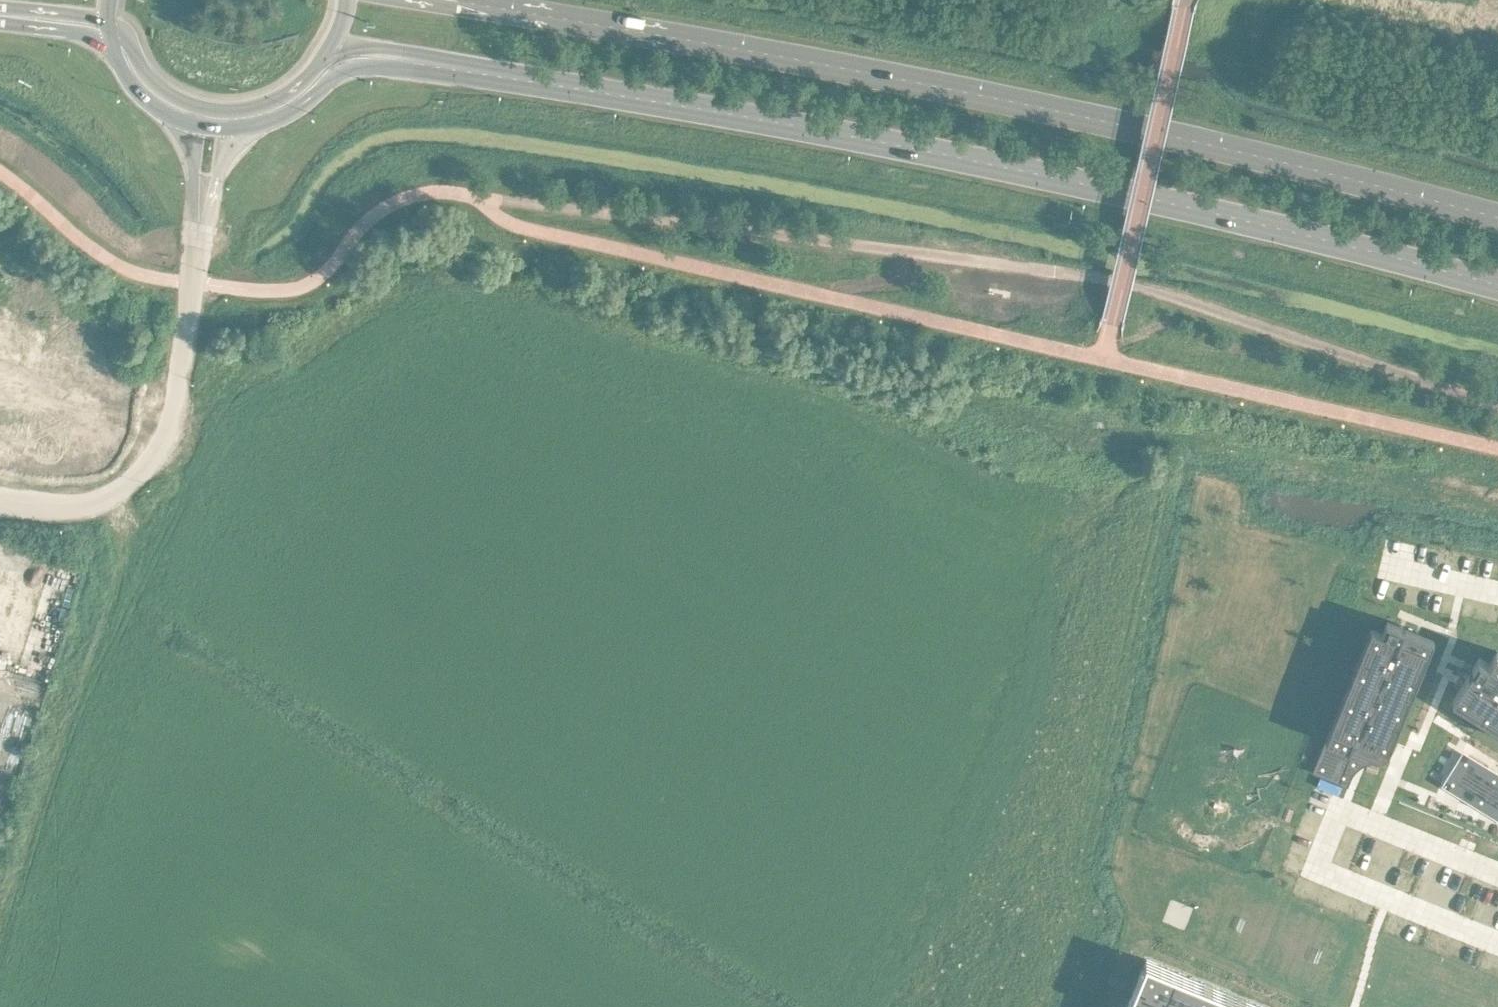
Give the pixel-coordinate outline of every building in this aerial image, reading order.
[(1324,740),(1311,772),(1346,786),(1364,741),(1390,751),(1435,639),(1433,639),(1434,638),(1393,622),(1394,620),(1385,616),(1381,628),(1370,623),(1322,740),(1324,740)] [(1452,696),(1497,725),(1497,650),(1495,649),(1489,659),(1479,653),(1452,696)] [(1452,781),(1497,809),(1497,780),(1465,760),(1452,781)] [(1125,1006),(1270,1006),(1146,956),(1125,1006)]
